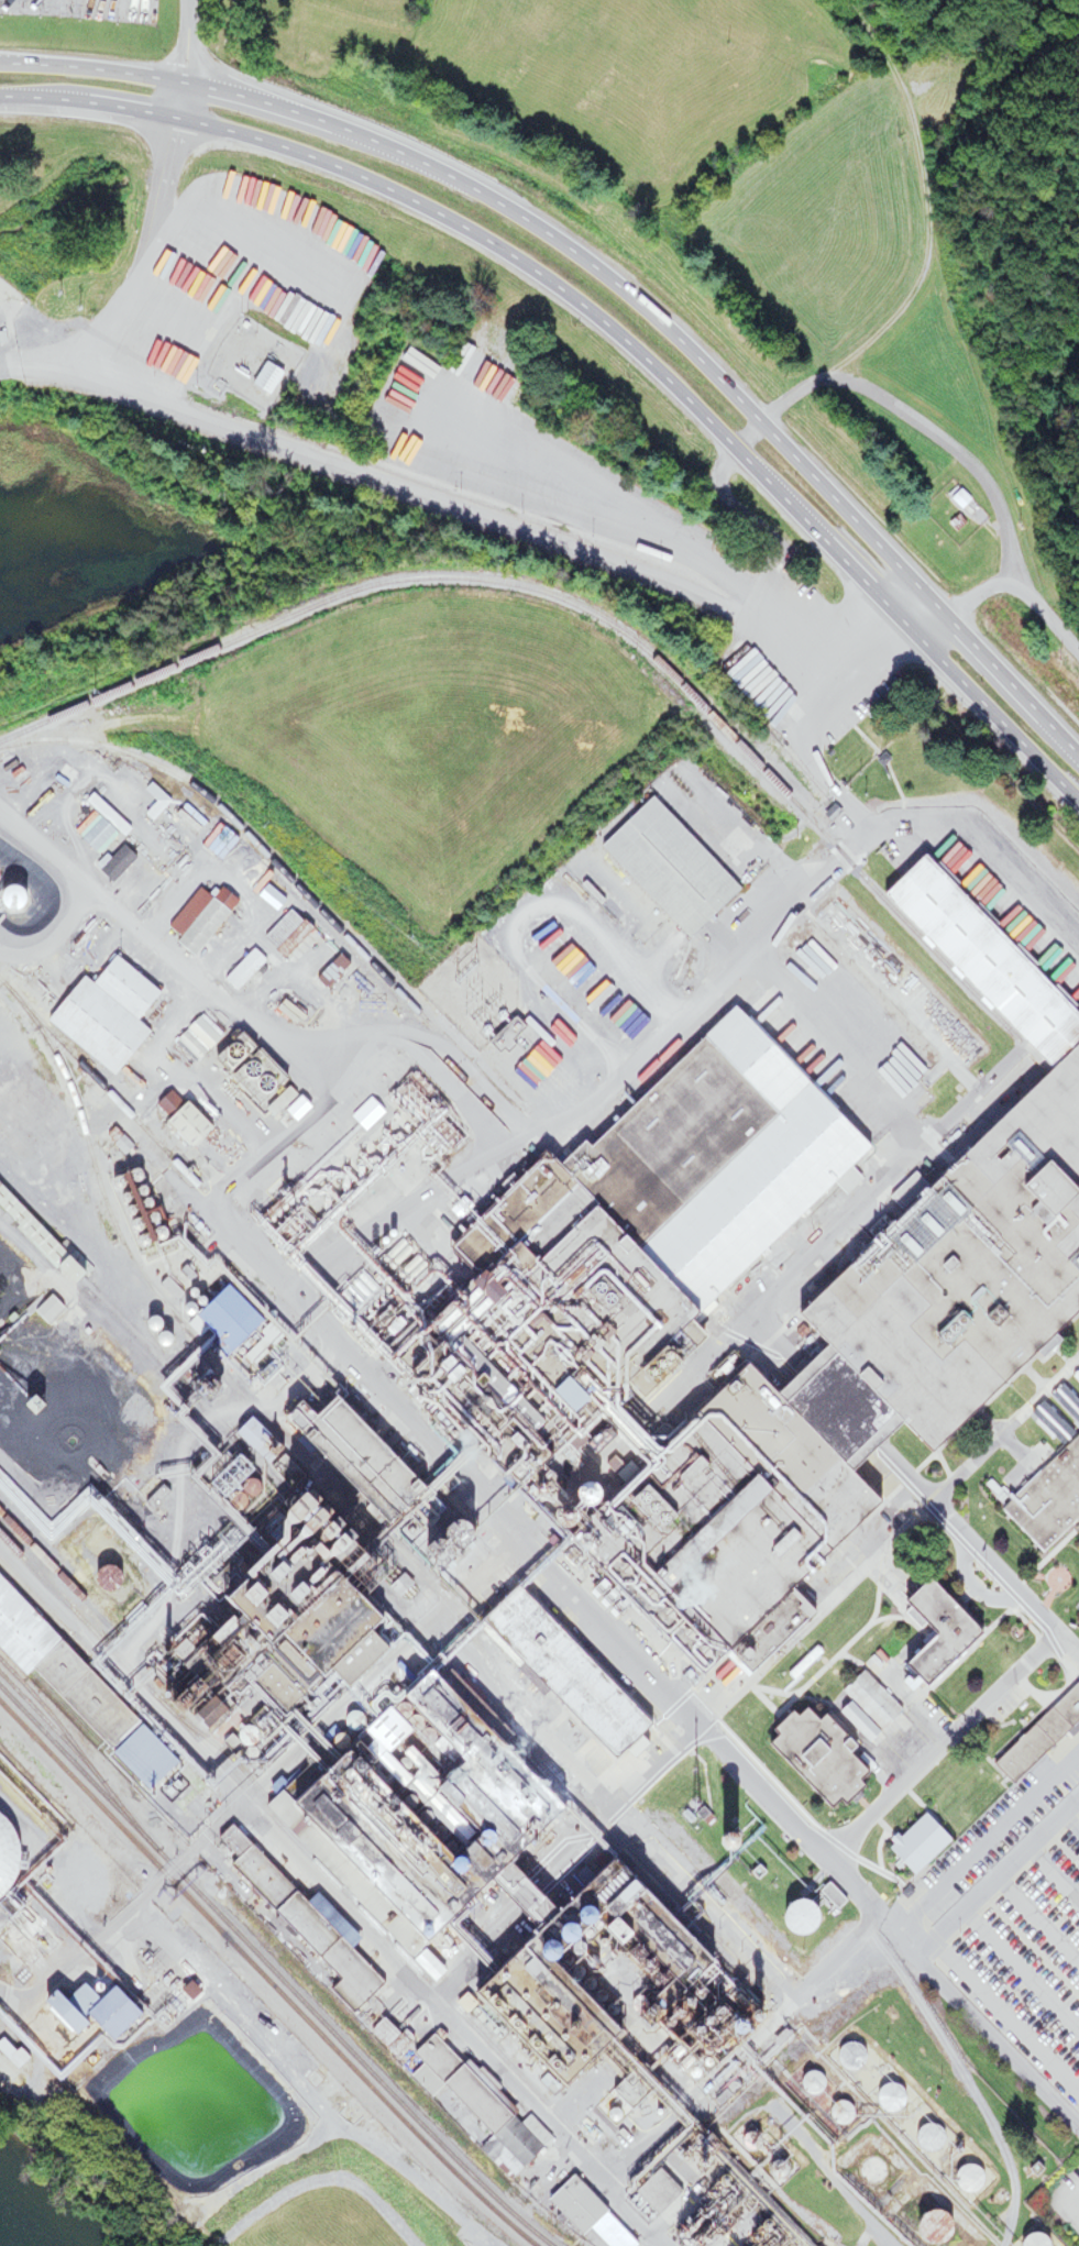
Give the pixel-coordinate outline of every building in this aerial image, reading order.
[(954,532),(963,524),(956,516),(946,524),(954,532)] [(649,797),(596,846),(683,939),(736,890),(649,797)] [(934,1172),(922,1177),(910,1174),(890,1194),(889,1197),(894,1202),(789,1307),(808,1347),(779,1375),(737,1362),(576,1524),(685,1632),(669,1648),(683,1678),(708,1652),(737,1661),(743,1639),(872,1510),(852,1467),(895,1429),(918,1453),(948,1438),(1078,1306),(1078,1018),(915,855),(873,897),(1041,1064),(934,1172)] [(49,903),(20,881),(0,908),(0,934),(17,946),(49,903)] [(198,888),(164,927),(176,937),(172,942),(189,957),(236,903),(215,884),(205,895),(198,888)] [(278,958),(307,931),(288,910),(259,938),(278,958)] [(220,980),(233,993),(264,962),(251,948),(220,980)] [(80,976),(42,1020),(106,1075),(144,1031),(134,1022),(159,994),(113,954),(89,983),(80,976)] [(684,1309),(775,1258),(783,1250),(779,1241),(833,1187),(843,1196),(858,1181),(852,1168),(872,1148),(726,1003),(586,1144),(571,1129),(548,1152),(533,1154),(481,1206),(482,1217),(506,1241),(528,1238),(529,1251),(534,1251),(545,1262),(547,1280),(591,1323),(612,1321),(611,1308),(630,1305),(633,1302),(643,1312),(641,1297),(657,1282),(684,1309)] [(206,1051),(185,1030),(172,1043),(193,1064),(206,1051)] [(263,1107),(283,1128),(306,1106),(285,1086),(263,1107)] [(364,1133),(383,1112),(368,1098),(349,1118),(364,1133)] [(160,1121),(188,1149),(208,1128),(180,1100),(160,1121)] [(222,1284),(190,1316),(228,1354),(259,1322),(222,1284)] [(318,1448),(331,1435),(343,1447),(358,1433),(322,1396),(294,1423),(318,1448)] [(1037,1553),(1078,1514),(1078,1430),(995,1508),(1037,1553)] [(277,1499),(263,1490),(253,1506),(267,1515),(277,1499)] [(264,1813),(430,1982),(440,1972),(422,1953),(443,1912),(540,1817),(472,1687),(536,1688),(605,1758),(641,1723),(607,1689),(590,1688),(590,1669),(507,1584),(470,1620),(476,1631),(422,1658),(397,1633),(376,1644),(359,1627),(360,1558),(272,1514),(271,1514),(271,1533),(230,1555),(218,1578),(218,1610),(235,1643),(214,1686),(374,1689),(364,1708),(368,1712),(264,1813)] [(19,1678),(28,1669),(143,1793),(174,1764),(0,1575),(0,1658),(19,1678)] [(922,1637),(890,1663),(913,1690),(975,1639),(922,1575),(892,1600),(922,1637)] [(794,1624),(809,1617),(803,1603),(788,1609),(794,1624)] [(837,1692),(879,1733),(901,1711),(859,1670),(837,1692)] [(1067,1738),(1078,1727),(1078,1677),(987,1763),(1009,1786),(1064,1734),(1067,1738)] [(758,1744),(827,1817),(869,1777),(845,1752),(849,1748),(815,1713),(808,1720),(796,1707),(786,1716),(781,1711),(761,1730),(767,1736),(758,1744)] [(949,1842),(921,1812),(883,1846),(911,1877),(949,1842)] [(311,1892),(300,1902),(227,1824),(212,1838),(231,1859),(224,1866),(319,1967),(310,1975),(348,2015),(381,1985),(346,1948),(355,1939),(311,1892)] [(128,2012),(103,1985),(72,2015),(98,2041),(128,2012)] [(509,2177),(548,2137),(525,2114),(520,2119),(429,2032),(407,2055),(417,2064),(405,2077),(509,2177)] [(858,2054),(841,2039),(829,2054),(846,2068),(858,2054)] [(809,2100),(822,2086),(805,2069),(792,2083),(809,2100)] [(821,2112),(831,2124),(846,2111),(836,2099),(821,2112)] [(865,2154),(846,2170),(861,2188),(880,2172),(865,2154)] [(948,2184),(964,2195),(978,2175),(962,2164),(948,2184)] [(590,2226),(609,2245),(633,2245),(634,2245),(568,2175),(542,2200),(577,2238),(590,2226)] [(917,2245),(926,2245),(945,2237),(933,2208),(905,2221),(917,2245)] [(1025,2231),(1008,2245),(1038,2245),(1025,2231)]
